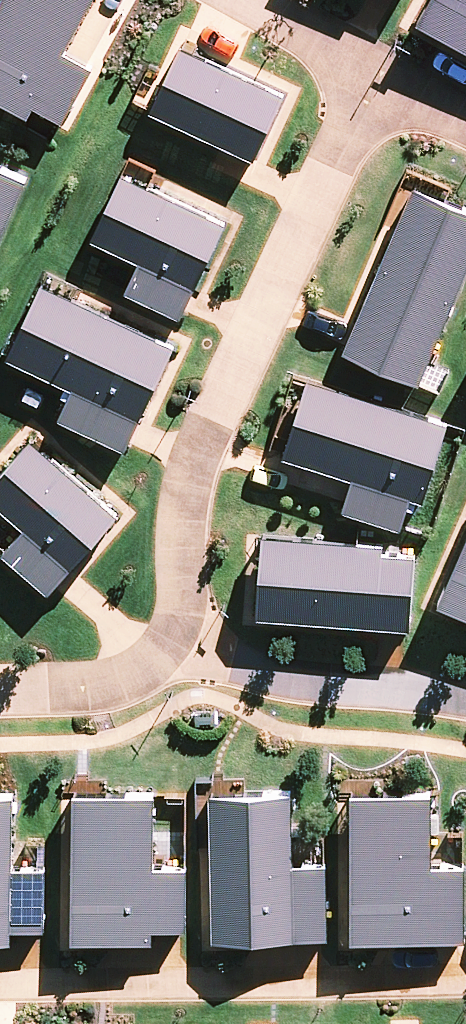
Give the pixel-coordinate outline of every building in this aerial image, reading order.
[(0,5),(0,102),(30,119),(37,108),(63,123),(95,67),(66,50),(95,0),(3,0),(0,5)] [(417,28),(465,54),(465,0),(432,0),(417,28)] [(284,98),(182,48),(150,111),(252,162),(284,98)] [(25,180),(0,169),(0,236),(25,180)] [(229,226),(125,174),(90,243),(126,261),(138,267),(125,293),(154,308),(181,322),(229,226)] [(419,384),(465,277),(465,209),(417,188),(345,352),(419,384)] [(175,351),(41,284),(6,353),(73,386),(59,412),(128,446),(175,351)] [(448,424),(307,380),(282,458),(355,481),(344,513),(402,531),(412,499),(423,502),(448,424)] [(31,441),(0,477),(0,508),(24,528),(3,554),(52,595),(120,516),(31,441)] [(262,539),(256,618),(410,630),(416,551),(262,539)] [(438,605),(465,617),(465,542),(438,605)] [(431,793),(350,794),(351,940),(463,940),(462,869),(432,869),(431,793)] [(155,794),(71,795),(72,936),(153,935),(153,924),(183,924),(182,859),(156,859),(155,794)] [(0,797),(0,939),(14,938),(14,927),(43,927),(43,862),(16,862),(15,797),(0,797)] [(293,797),(212,797),(213,944),(324,943),(324,872),(293,873),(293,797)]
